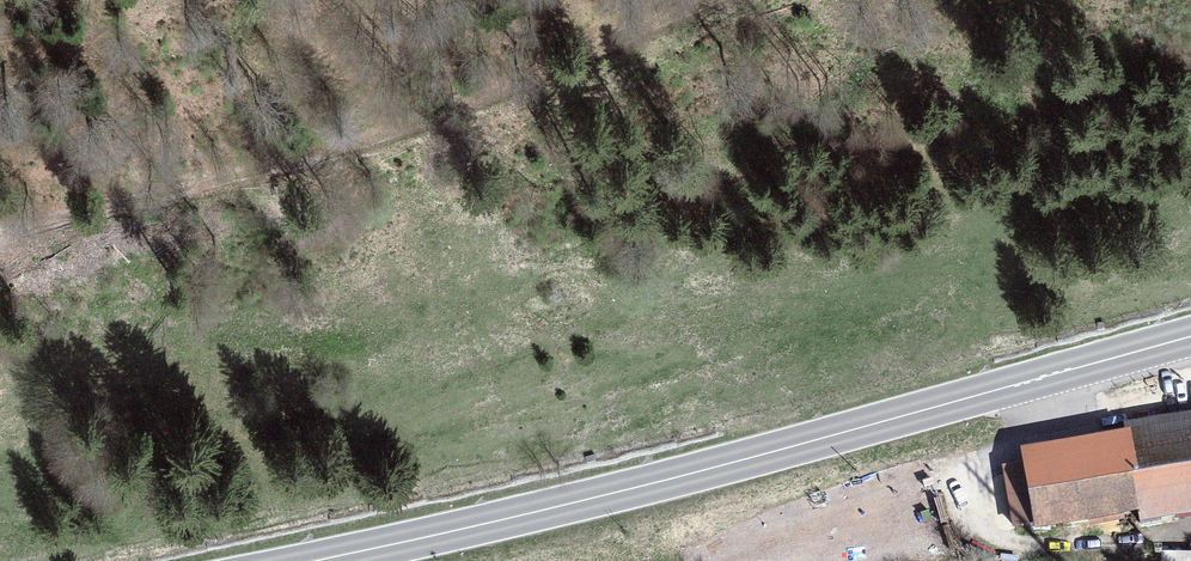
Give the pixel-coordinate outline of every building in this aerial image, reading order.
[(1127,443),(1138,507),(1141,523),(1190,515),(1190,420),(1126,430),(1127,443)] [(1004,467),(1016,531),(1138,507),(1127,443),(1004,467)]
